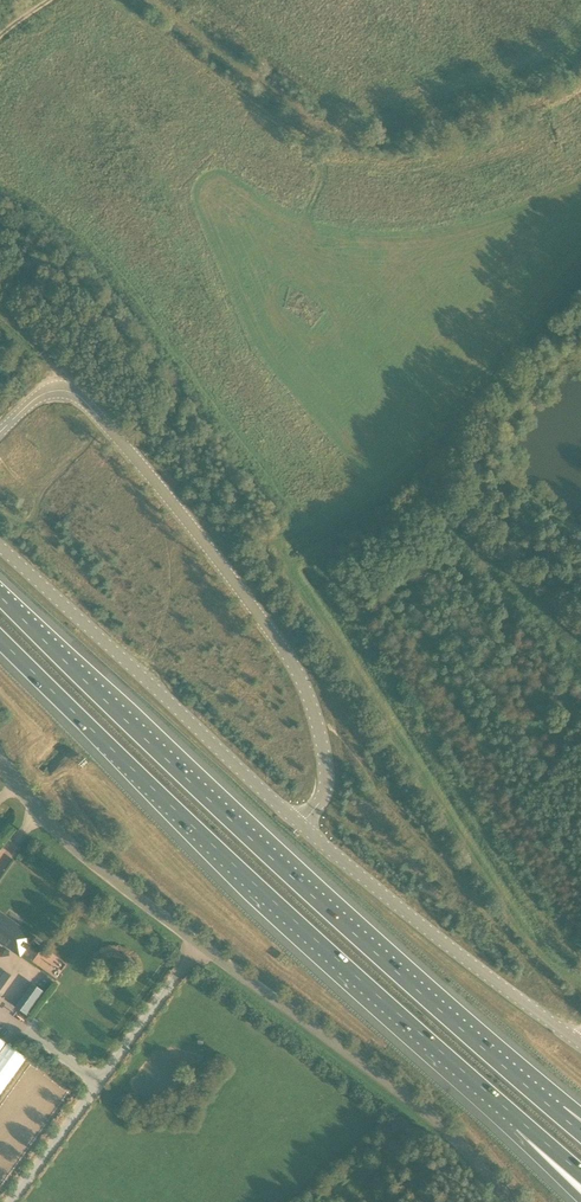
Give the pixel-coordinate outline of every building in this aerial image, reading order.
[(11,924),(0,916),(0,939),(20,953),(30,938),(12,925),(14,923),(12,922),(11,924)] [(0,968),(0,992),(11,976),(0,968)] [(30,982),(13,1006),(26,1016),(43,991),(30,982)] [(26,1058),(4,1043),(0,1049),(0,1097),(26,1058)] [(184,1106),(184,1113),(195,1114),(196,1107),(184,1106)]
